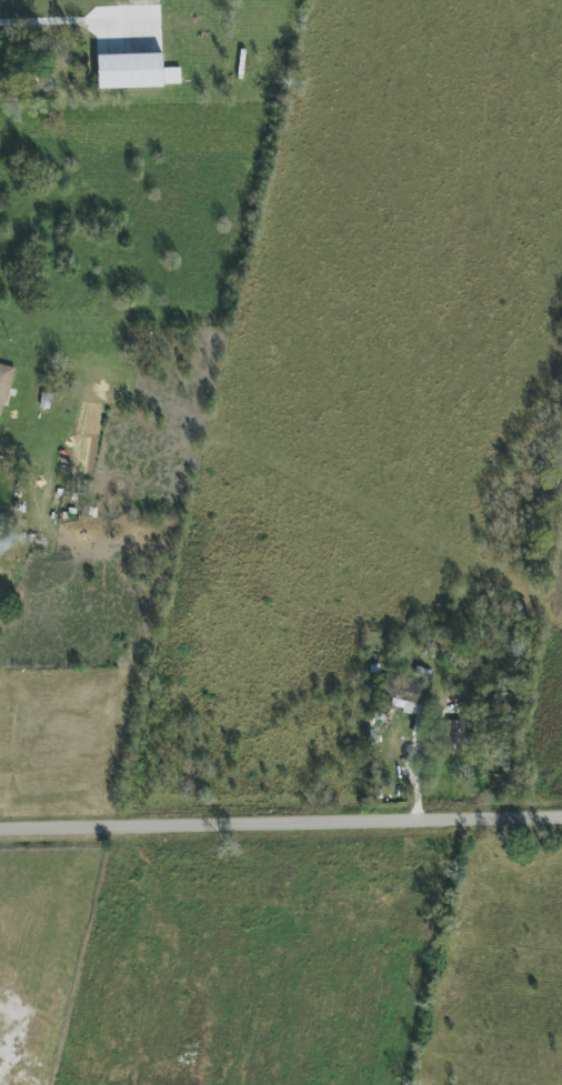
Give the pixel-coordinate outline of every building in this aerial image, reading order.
[(180,68),(164,69),(164,84),(181,84),(180,68)] [(0,365),(0,416),(3,417),(13,367),(0,365)] [(403,714),(427,715),(428,683),(388,681),(387,707),(403,707),(403,714)] [(445,753),(463,754),(464,722),(446,721),(445,753)]
